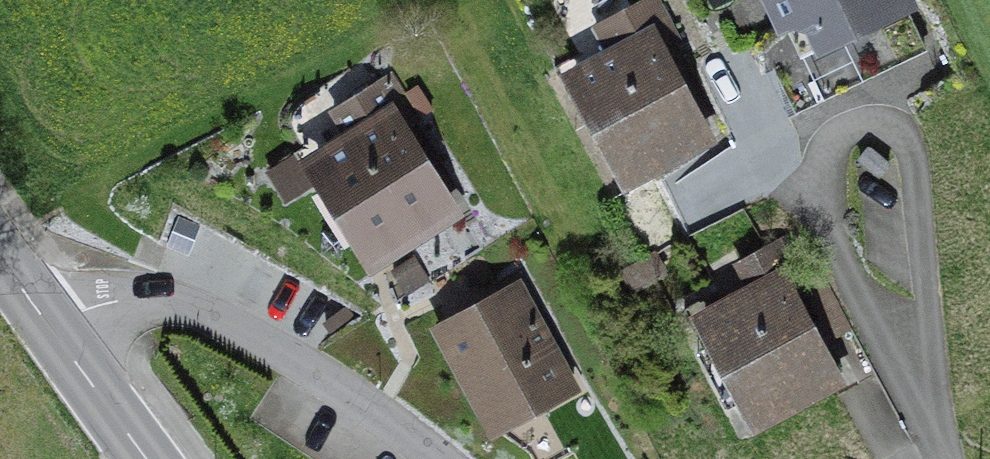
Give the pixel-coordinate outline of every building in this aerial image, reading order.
[(594,31),(609,57),(570,75),(632,190),(715,145),(666,52),(677,45),(651,0),(648,0),(594,31)] [(913,0),(769,0),(786,31),(809,19),(827,50),(914,2),(913,0)] [(384,77),(327,112),(344,139),(306,163),(375,272),(462,216),(403,125),(411,120),(384,77)] [(776,268),(694,314),(758,426),(840,380),(776,268)] [(586,398),(524,290),(440,338),(501,446),(586,398)]
